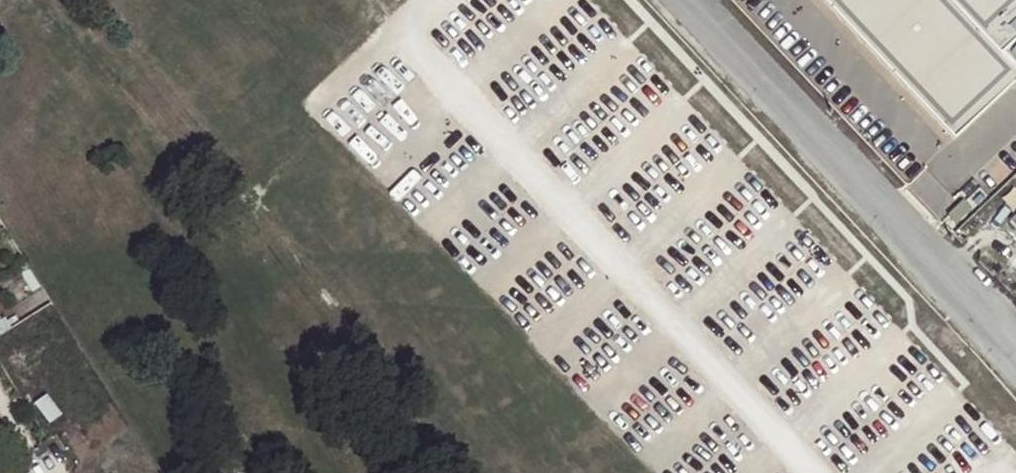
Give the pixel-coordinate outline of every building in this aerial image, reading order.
[(1015,71),(1015,0),(809,0),(945,140),(1015,71)] [(948,213),(956,221),(971,207),(963,199),(948,213)] [(1005,228),(1015,239),(1015,218),(1005,228)]
